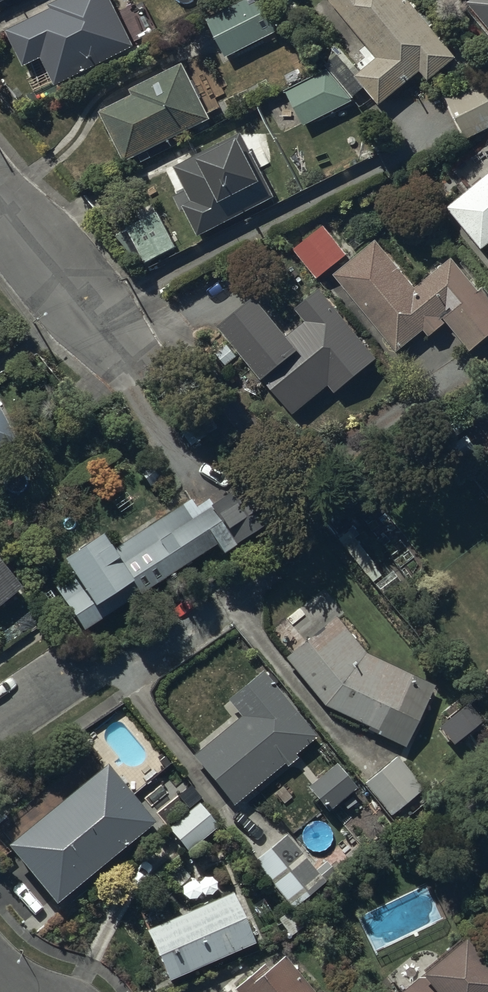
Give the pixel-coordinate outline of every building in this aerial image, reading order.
[(17,0),(0,0),(0,8),(17,0)] [(48,10),(63,40),(37,54),(55,91),(134,52),(109,0),(69,0),(48,10)] [(207,22),(226,62),(276,38),(258,0),(252,0),(207,22)] [(290,21),(301,11),(291,0),(270,0),(290,21)] [(378,63),(355,82),(379,111),(420,77),(428,87),(457,62),(405,0),(325,0),(378,63)] [(487,32),(487,0),(462,0),(487,32)] [(133,101),(100,118),(125,167),(210,124),(182,68),(130,94),(133,101)] [(327,73),(286,94),(304,131),(353,105),(327,73)] [(445,101),(465,145),(487,135),(487,82),(445,101)] [(183,212),(198,242),(274,203),(240,137),(173,172),(186,196),(175,202),(181,214),(183,212)] [(452,214),(487,259),(487,186),(452,214)] [(156,216),(126,232),(145,268),(175,252),(156,216)] [(323,229),(294,255),(318,283),(348,258),(323,229)] [(334,280),(398,358),(423,337),(429,344),(447,329),(471,358),(487,344),(487,299),(484,294),(480,297),(452,264),(415,294),(376,245),(334,280)] [(262,283),(224,312),(302,413),(330,391),(335,399),(379,365),(323,294),(302,310),(306,316),(294,325),(262,283)] [(16,432),(0,400),(0,440),(16,432)] [(80,571),(57,585),(85,629),(219,541),(225,550),(279,515),(250,470),(199,504),(196,499),(121,548),(105,524),(66,549),(80,571)] [(14,517),(0,498),(0,527),(14,517)] [(23,578),(0,550),(0,597),(23,578)] [(333,605),(285,652),(325,699),(394,730),(420,671),(367,647),(333,605)] [(241,710),(194,748),(235,799),(285,759),(287,762),(300,752),(297,748),(319,731),(266,664),(228,694),(241,710)] [(479,677),(487,688),(487,670),(479,677)] [(0,827),(0,831),(56,899),(156,822),(108,763),(104,767),(90,752),(0,827)] [(423,784),(397,752),(365,778),(391,810),(423,784)] [(337,756),(308,779),(330,806),(359,783),(337,756)] [(187,803),(168,821),(191,847),(221,820),(201,797),(205,794),(192,779),(178,792),(187,803)] [(287,827),(252,855),(293,905),(328,877),(287,827)] [(238,885),(149,923),(154,934),(152,935),(161,956),(164,955),(172,974),(260,936),(238,885)] [(392,991),(487,991),(487,941),(472,921),(421,961),(425,966),(392,991)] [(284,948),(268,962),(264,957),(235,982),(243,991),(321,991),(284,948)]
